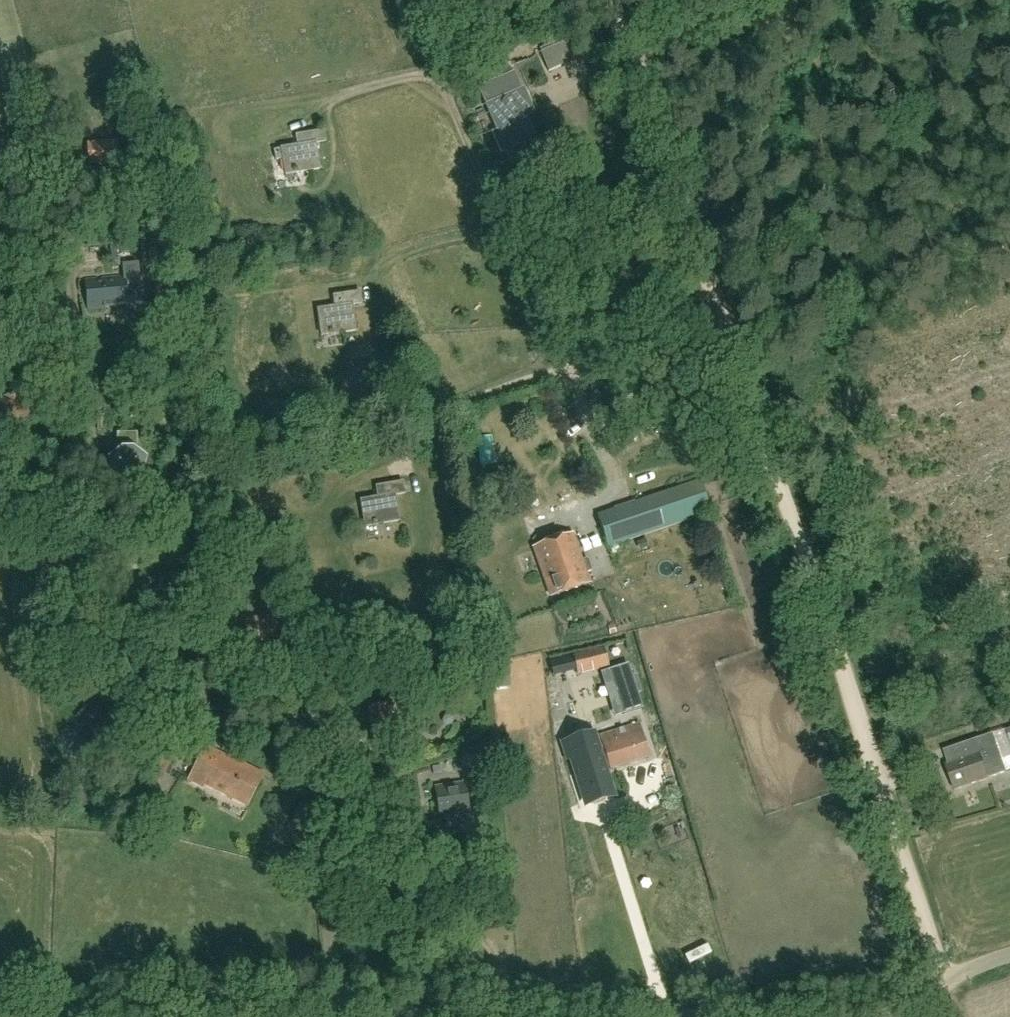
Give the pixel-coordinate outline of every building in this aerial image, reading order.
[(567,40),(540,51),(548,71),(575,60),(567,40)] [(480,88),(498,130),(494,132),(503,154),(507,153),(512,164),(530,157),(525,145),(538,139),(526,112),(533,109),(524,88),(523,89),(515,72),(497,80),(480,88)] [(297,145),(281,148),(274,150),(275,160),(283,159),(286,174),(320,168),(316,144),(327,142),(325,129),(295,134),(297,145)] [(10,164),(8,138),(0,139),(0,164),(10,164)] [(89,165),(121,163),(118,139),(87,142),(89,165)] [(32,222),(15,215),(11,226),(28,233),(32,222)] [(87,282),(88,306),(138,302),(136,282),(140,282),(139,266),(125,267),(126,279),(87,282)] [(198,273),(181,276),(183,288),(200,286),(198,273)] [(332,294),(334,306),(317,309),(322,335),(355,329),(352,305),(363,304),(361,290),(332,294)] [(120,430),(107,431),(108,447),(96,456),(104,479),(125,479),(132,455),(120,446),(120,430)] [(699,479),(597,514),(608,546),(710,512),(699,479)] [(375,485),(377,497),(361,500),(366,526),(399,519),(395,496),(407,494),(404,480),(375,485)] [(571,533),(534,546),(552,596),(589,583),(571,533)] [(609,666),(604,648),(573,655),(578,674),(609,666)] [(632,677),(628,665),(605,673),(608,684),(613,682),(623,714),(642,708),(637,693),(641,692),(636,676),(632,677)] [(557,687),(544,690),(550,714),(563,710),(557,687)] [(425,706),(437,701),(431,689),(420,695),(425,706)] [(368,705),(371,734),(392,732),(392,725),(388,725),(386,704),(368,705)] [(638,723),(599,735),(610,769),(649,756),(638,723)] [(946,764),(955,789),(1007,771),(993,733),(944,750),(949,763),(946,764)] [(248,804),(262,776),(205,747),(190,779),(204,786),(206,783),(248,804)] [(433,774),(442,773),(440,764),(432,765),(433,774)] [(436,787),(440,816),(445,815),(447,826),(455,825),(454,814),(469,811),(464,782),(436,787)] [(346,819),(353,805),(343,800),(337,814),(346,819)]
